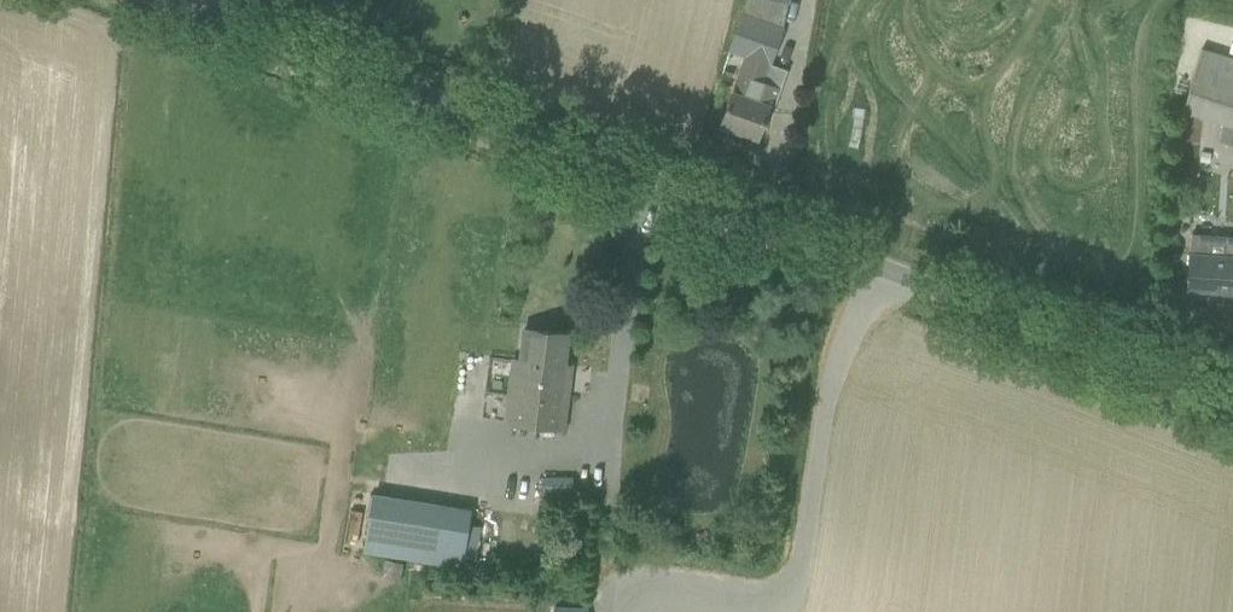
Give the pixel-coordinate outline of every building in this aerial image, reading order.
[(743,11),(729,50),(733,51),(721,86),(733,90),(721,123),(757,136),(779,75),(764,69),(781,21),(786,0),(746,0),(743,11)] [(1183,108),(1232,124),(1232,57),(1202,48),(1183,108)] [(1187,290),(1231,293),(1232,261),(1232,236),(1191,233),(1187,290)] [(525,328),(522,352),(520,363),(514,362),(507,421),(563,428),(571,365),(564,365),(568,333),(525,328)] [(573,476),(544,476),(544,492),(573,492),(573,476)] [(371,492),(362,551),(414,558),(428,560),(454,564),(461,565),(463,556),(468,523),(470,506),(463,505),(371,492)]
